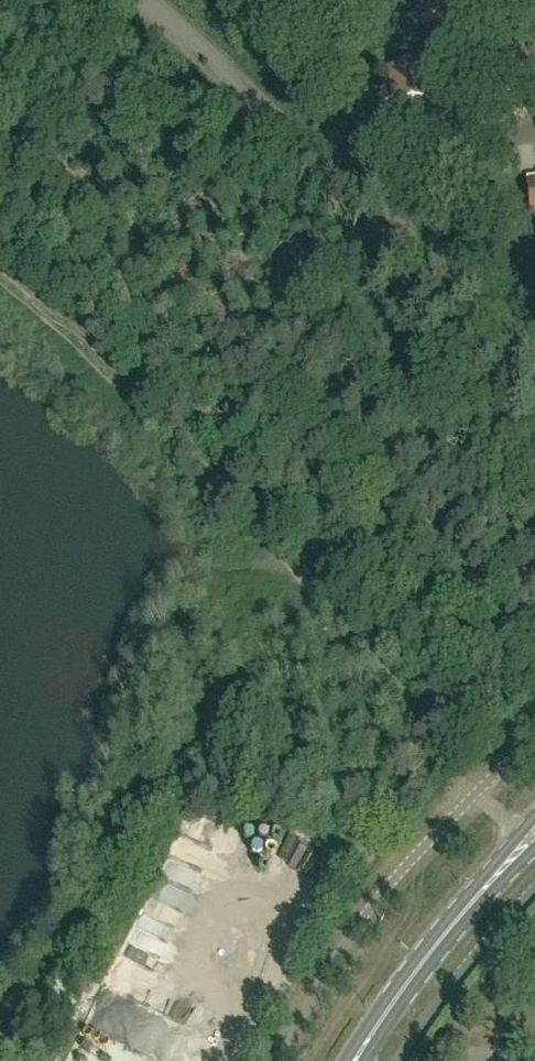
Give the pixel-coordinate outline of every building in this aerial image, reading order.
[(455,22),(454,0),(420,0),(421,7),(415,14),(422,21),(422,23),(455,22)] [(404,106),(410,99),(426,97),(424,80),(426,77),(431,76),(430,63),(390,68),(394,101),(397,101),(404,106)] [(534,214),(534,176),(526,177),(531,214),(534,214)]
